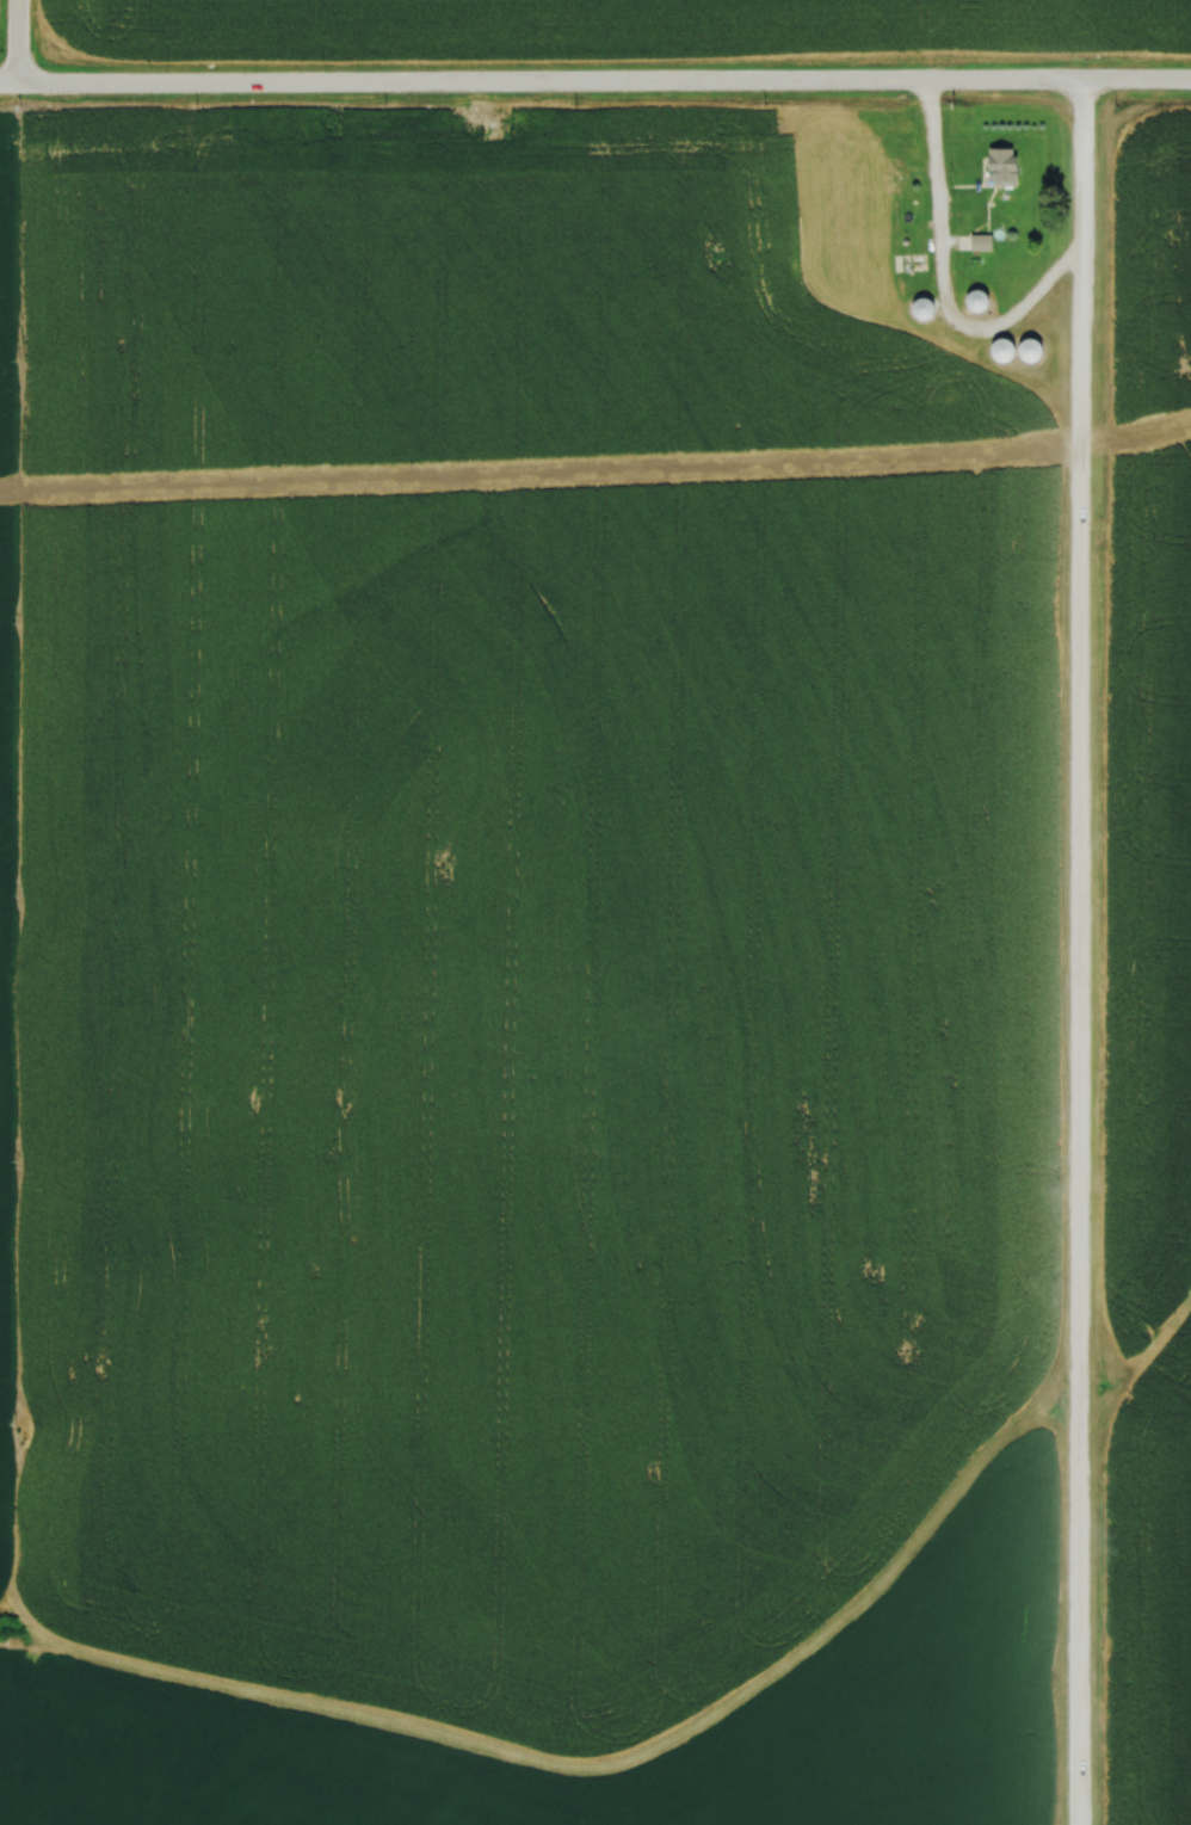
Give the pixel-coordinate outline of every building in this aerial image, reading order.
[(983,174),(983,190),(1017,190),(1017,153),(977,153),(977,174),(983,174)] [(965,255),(991,255),(991,239),(965,239),(965,255)] [(959,296),(960,316),(978,315),(977,295),(959,296)] [(918,300),(902,310),(913,326),(928,316),(918,300)]
